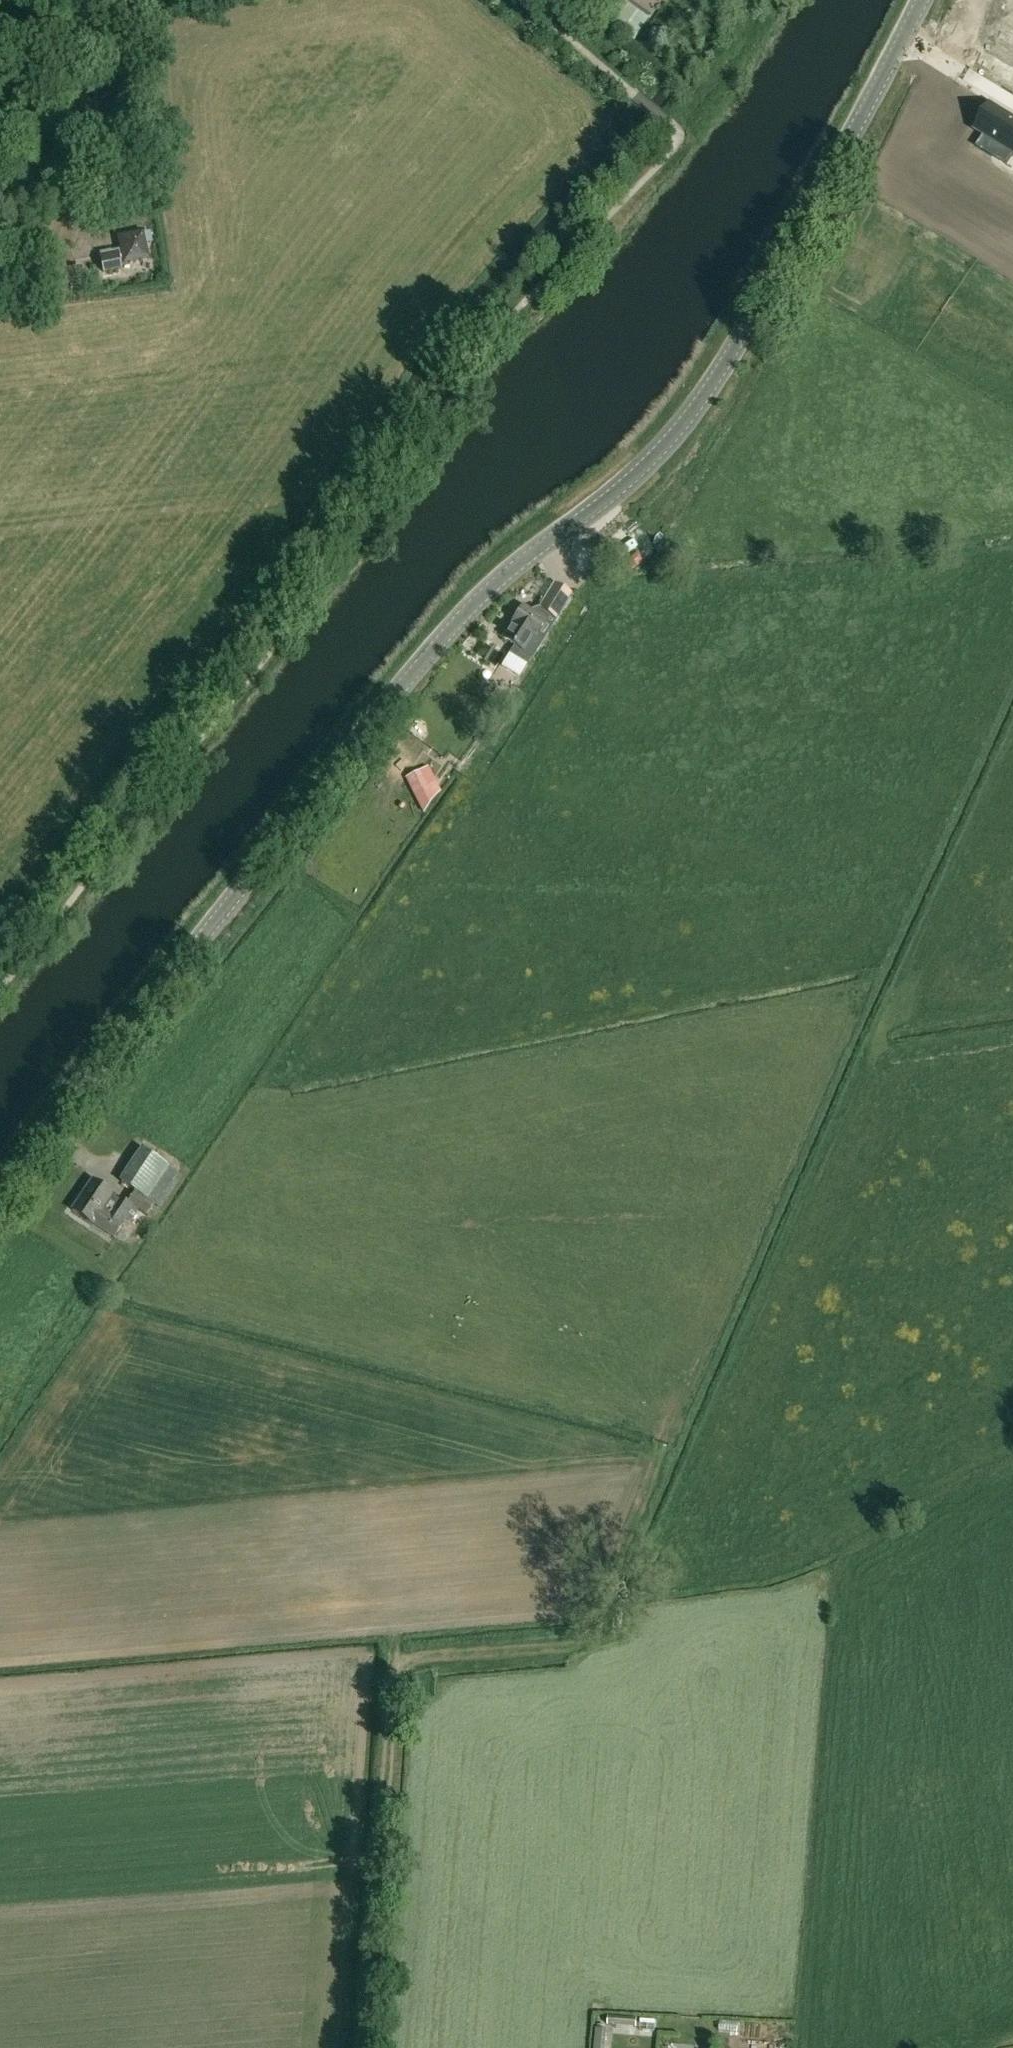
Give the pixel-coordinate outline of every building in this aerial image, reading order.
[(587,7),(624,36),(644,10),(631,0),(593,0),(587,7)] [(1009,23),(1012,14),(1012,0),(993,0),(987,13),(1009,23)] [(1012,151),(1012,120),(974,96),(958,121),(968,127),(961,139),(976,148),(983,137),(1011,154),(1012,151)] [(103,273),(120,270),(119,265),(147,259),(141,234),(119,239),(121,250),(109,253),(110,257),(100,259),(103,273)] [(65,282),(79,282),(78,251),(64,252),(65,282)] [(553,586),(538,608),(556,621),(572,597),(553,586)] [(546,622),(535,615),(534,615),(535,614),(523,606),(502,639),(523,652),(532,637),(535,639),(546,622)] [(422,786),(439,780),(430,758),(413,765),(422,786)] [(141,1147),(119,1181),(146,1199),(169,1166),(141,1147)] [(71,1210),(92,1225),(92,1224),(113,1239),(123,1225),(127,1227),(131,1223),(138,1228),(146,1219),(137,1213),(139,1210),(122,1197),(120,1201),(112,1196),(113,1194),(92,1180),(71,1210)]
